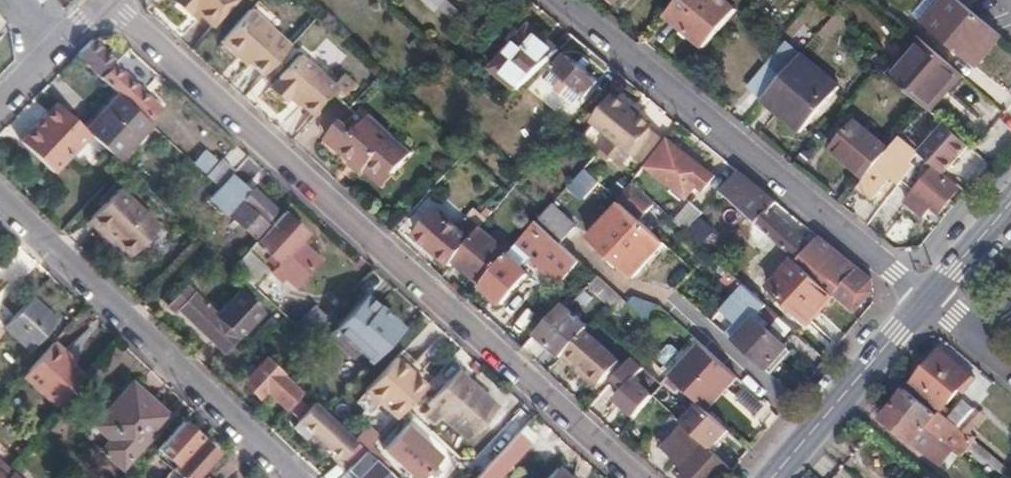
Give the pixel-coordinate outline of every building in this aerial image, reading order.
[(190,14),(195,9),(215,26),(238,0),(174,0),(190,14)] [(669,18),(705,49),(737,12),(723,0),(683,0),(669,18)] [(958,0),(947,0),(927,26),(976,67),(1001,35),(958,0)] [(248,63),(261,76),(289,47),(249,11),(222,40),(248,63)] [(497,75),(517,93),(559,51),(531,27),(517,42),(521,47),(497,75)] [(244,67),(248,63),(222,40),(219,45),(244,67)] [(98,70),(95,73),(101,79),(105,75),(102,73),(113,62),(115,64),(131,49),(121,41),(110,52),(113,55),(110,59),(107,56),(91,41),(79,52),(98,70)] [(966,77),(923,41),(890,77),(933,114),(966,77)] [(753,93),(762,101),(802,56),(788,44),(784,49),(748,90),(753,93)] [(802,56),(762,101),(801,133),(840,87),(802,56)] [(292,94),(316,115),(335,94),(341,100),(352,89),(340,78),(332,86),(326,81),(313,70),(298,57),(274,82),(290,95),(292,94)] [(567,58),(555,72),(584,98),(596,83),(567,58)] [(105,75),(101,79),(118,95),(147,121),(149,123),(161,110),(113,66),(111,68),(105,75)] [(286,100),(290,95),(274,82),(270,86),(286,100)] [(108,153),(124,167),(125,168),(136,158),(137,146),(135,144),(152,126),(149,123),(147,121),(118,95),(84,130),(89,135),(102,147),(108,153)] [(592,127),(644,169),(665,143),(650,131),(652,129),(615,98),(592,127)] [(84,130),(56,105),(21,142),(53,173),(68,156),(89,135),(84,130)] [(366,124),(407,163),(413,157),(371,118),(366,124)] [(326,141),(340,153),(382,191),(407,163),(366,124),(357,135),(343,122),(326,141)] [(832,150),(865,177),(889,151),(856,123),(832,150)] [(946,124),(921,155),(936,166),(946,174),(970,145),(946,124)] [(911,164),(919,153),(901,138),(889,151),(865,177),(857,187),(871,200),(905,161),(910,165),(909,166),(899,178),(903,182),(913,169),(915,167),(911,164)] [(108,153),(102,147),(96,153),(102,158),(108,153)] [(677,148),(656,174),(686,198),(696,187),(701,191),(713,177),(677,148)] [(934,169),(936,166),(921,155),(919,153),(911,164),(915,167),(913,169),(928,181),(911,199),(928,213),(932,210),(940,216),(961,191),(934,169)] [(967,181),(983,166),(970,153),(954,169),(967,181)] [(208,156),(197,168),(206,177),(217,187),(218,189),(230,176),(235,171),(227,163),(221,169),(208,156)] [(777,205),(737,173),(721,193),(743,213),(794,260),(798,264),(812,250),(772,212),(777,205)] [(248,191),(230,176),(218,189),(213,194),(230,210),(226,214),(256,242),(281,215),(251,189),(248,191)] [(117,193),(89,222),(130,260),(157,231),(117,193)] [(691,203),(674,222),(687,234),(703,214),(691,203)] [(665,244),(623,205),(590,239),(632,278),(665,244)] [(551,207),(536,223),(561,245),(575,229),(551,207)] [(416,237),(451,267),(455,262),(472,241),(481,229),(470,220),(460,231),(438,212),(416,237)] [(283,214),(281,215),(256,242),(255,243),(280,265),(272,274),(282,283),(287,278),(297,287),(321,261),(302,244),(308,237),(283,214)] [(536,223),(517,246),(548,275),(569,253),(561,245),(536,223)] [(472,241),(455,262),(482,285),(508,257),(510,253),(482,229),(481,229),(472,241)] [(821,239),(812,250),(798,264),(834,296),(835,297),(858,270),(821,239)] [(482,285),(481,287),(503,306),(529,275),(508,257),(482,285)] [(798,264),(794,260),(769,287),(809,323),(834,296),(798,264)] [(851,312),(869,292),(867,278),(858,270),(835,297),(851,312)] [(598,278),(588,288),(609,306),(618,296),(598,278)] [(750,326),(735,343),(768,372),(787,350),(789,348),(761,322),(771,310),(745,287),(732,301),(755,321),(750,326)] [(179,313),(223,355),(238,339),(186,290),(168,309),(176,316),(179,313)] [(365,294),(336,326),(373,360),(400,331),(392,324),(395,321),(365,294)] [(31,300),(5,328),(28,350),(54,321),(31,300)] [(309,339),(328,318),(316,306),(296,327),(309,339)] [(563,306),(536,336),(561,359),(565,354),(586,331),(588,328),(563,306)] [(742,319),(727,336),(735,343),(750,326),(742,319)] [(336,326),(330,334),(367,368),(373,360),(336,326)] [(621,363),(586,331),(565,354),(600,385),(621,363)] [(54,344),(24,378),(57,408),(82,377),(61,358),(64,354),(54,344)] [(699,344),(688,358),(723,390),(735,376),(699,344)] [(434,377),(404,348),(366,389),(397,417),(412,400),(434,377)] [(941,348),(910,383),(943,410),(962,387),(966,390),(976,378),(941,348)] [(284,372),(267,357),(241,384),(257,400),(265,392),(285,410),(300,393),(281,375),(284,372)] [(614,400),(636,418),(654,397),(633,379),(643,367),(633,358),(615,380),(624,388),(614,400)] [(692,397),(706,410),(723,390),(688,358),(672,378),(692,397)] [(457,371),(427,403),(467,439),(497,407),(457,371)] [(131,384),(94,426),(111,441),(102,451),(123,469),(168,416),(131,384)] [(730,397),(751,422),(766,409),(746,384),(730,397)] [(904,390),(893,405),(953,452),(960,456),(967,447),(1005,477),(1010,470),(969,436),(962,430),(949,419),(938,410),(934,414),(904,390)] [(683,404),(673,414),(712,450),(728,431),(706,410),(692,397),(684,405),(683,404)] [(316,402),(299,420),(341,460),(358,441),(316,402)] [(963,403),(949,419),(962,430),(975,413),(963,403)] [(953,452),(893,405),(882,419),(942,466),(953,452)] [(975,413),(962,430),(969,436),(982,419),(975,413)] [(183,423),(159,450),(177,466),(200,438),(183,423)] [(385,449),(416,477),(423,477),(442,457),(407,425),(385,449)] [(524,427),(478,477),(497,477),(534,437),(524,427)] [(664,449),(684,468),(679,474),(683,477),(723,477),(730,471),(685,428),(664,449)] [(174,469),(183,477),(197,477),(217,454),(200,438),(177,466),(174,469)] [(365,452),(348,471),(356,477),(392,477),(365,452)] [(11,477),(0,467),(0,477),(10,477),(11,477)] [(548,477),(566,477),(556,469),(548,477)]
